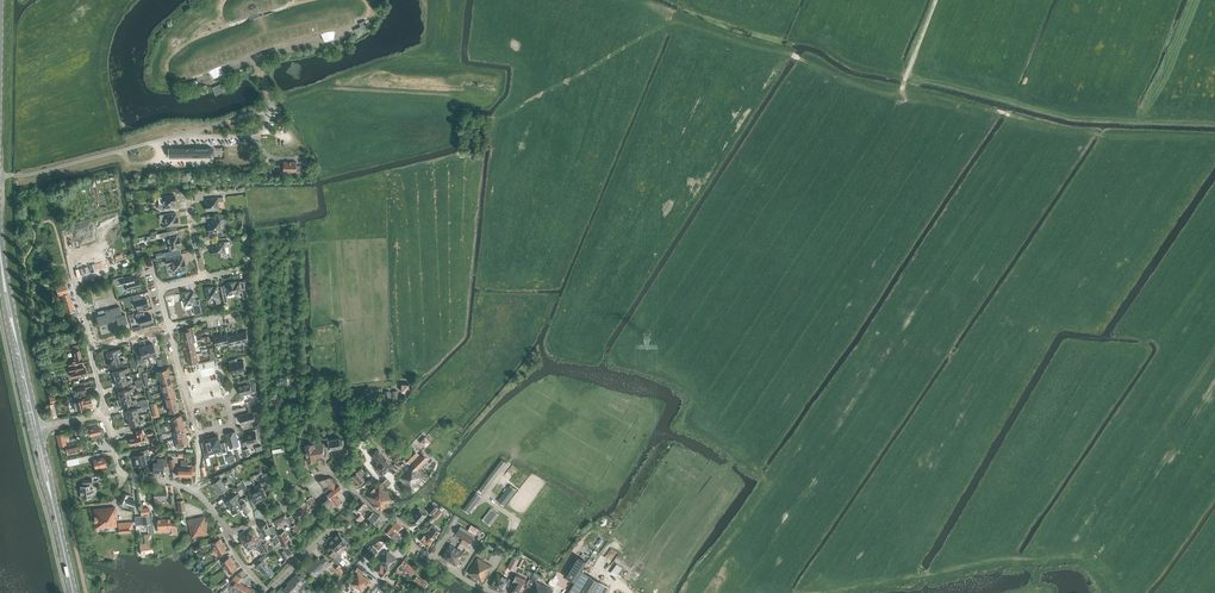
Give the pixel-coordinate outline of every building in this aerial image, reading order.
[(178,43),(177,43),(178,44),(179,43),(179,42),(180,41),(180,40),(180,39),(182,38),(179,39),(179,38),(178,38),(178,37),(177,37),(176,37),(175,37),(174,37),(173,37),(172,38),(171,39),(171,40),(171,41),(171,42),(172,43),(169,45),(170,46),(172,44),(173,44),(173,45),(174,45),(175,45),(176,45),(177,45),(176,44),(175,44),(174,44),(173,43),(173,42),(172,42),(172,41),(172,40),(173,39),(174,38),(175,38),(175,37),(176,37),(177,38),(178,38),(178,39),(179,40),(179,41),(179,42),(178,43)] [(172,44),(170,46),(171,47),(172,45),(173,46),(174,46),(175,46),(176,46),(177,46),(178,46),(179,45),(180,44),(180,43),(181,42),(181,41),(181,40),(183,40),(182,38),(180,39),(180,40),(180,41),(179,42),(179,43),(178,44),(177,45),(176,45),(175,45),(174,45),(173,45),(173,44),(172,44)] [(224,90),(221,82),(213,85),(216,94),(224,90)] [(170,156),(212,156),(212,146),(187,146),(169,146),(170,156)] [(284,172),(296,172),(297,162),(284,162),(284,172)] [(175,207),(175,200),(175,195),(162,196),(163,204),(158,205),(158,209),(175,207)] [(206,206),(207,211),(220,209),(219,201),(224,201),(223,196),(206,198),(207,206),(206,206)] [(165,226),(169,226),(170,229),(177,228),(176,225),(178,225),(178,220),(177,220),(176,213),(159,215),(160,219),(164,218),(165,226)] [(209,228),(209,233),(223,231),(222,223),(226,223),(226,219),(209,221),(210,228),(209,228)] [(166,236),(168,244),(180,241),(179,238),(178,238),(177,233),(176,230),(157,234),(158,238),(160,237),(166,236)] [(180,244),(180,241),(168,244),(170,251),(163,253),(164,257),(181,253),(180,249),(181,249),(180,244)] [(213,250),(213,255),(226,254),(225,246),(230,245),(230,241),(213,243),(214,250),(213,250)] [(171,263),(173,271),(186,268),(185,263),(184,263),(182,256),(166,260),(167,264),(171,263)] [(142,290),(138,278),(134,279),(133,275),(121,278),(123,286),(126,285),(128,291),(141,287),(141,290),(142,290)] [(235,281),(232,282),(235,294),(242,292),(244,298),(248,297),(244,281),(240,282),(240,281),(235,282),(235,281)] [(227,295),(235,294),(232,282),(229,282),(229,283),(224,284),(225,285),(221,286),(225,303),(229,302),(227,295)] [(205,288),(208,301),(216,299),(217,304),(221,303),(217,286),(210,288),(210,287),(205,288)] [(185,306),(192,304),(194,309),(198,308),(194,291),(187,293),(187,292),(182,293),(185,306)] [(137,309),(148,306),(146,298),(143,298),(141,297),(140,297),(139,294),(132,296),(134,301),(135,301),(137,309)] [(99,325),(108,322),(117,319),(118,325),(127,323),(125,314),(122,315),(120,306),(105,310),(105,314),(97,316),(99,325)] [(152,322),(150,314),(144,316),(143,312),(136,314),(137,318),(138,317),(140,325),(152,322)] [(181,332),(182,338),(196,335),(194,327),(186,328),(187,331),(181,332)] [(246,331),(240,332),(242,343),(246,342),(247,346),(250,345),(246,331)] [(237,349),(239,348),(239,344),(242,343),(240,332),(234,334),(237,349)] [(227,333),(221,334),(224,349),(226,349),(225,345),(229,344),(227,335),(227,333)] [(222,352),(224,351),(224,349),(221,334),(214,336),(217,347),(221,346),(222,350),(222,352)] [(234,334),(227,335),(229,344),(230,346),(234,345),(235,349),(237,349),(234,334)] [(182,338),(183,338),(184,344),(194,342),(197,341),(196,335),(182,338)] [(184,344),(184,345),(185,350),(195,348),(194,342),(184,344)] [(146,345),(149,357),(153,355),(154,360),(157,359),(153,344),(146,345)] [(78,345),(73,346),(74,350),(75,358),(73,359),(74,360),(68,361),(69,366),(82,363),(83,363),(82,359),(82,357),(80,349),(79,349),(78,345)] [(149,357),(146,345),(139,347),(140,351),(134,352),(136,359),(137,363),(138,364),(146,362),(145,358),(149,357)] [(106,352),(108,359),(119,357),(118,352),(122,351),(121,348),(106,352)] [(185,350),(186,351),(187,356),(192,355),(197,353),(195,348),(185,350)] [(120,361),(119,357),(108,359),(110,366),(125,363),(124,360),(120,361)] [(246,370),(245,367),(243,360),(236,362),(235,359),(229,360),(230,364),(229,364),(232,374),(246,370)] [(69,366),(67,367),(68,372),(71,371),(72,377),(87,374),(86,368),(84,369),(82,363),(69,366)] [(114,375),(115,379),(126,376),(125,372),(129,371),(128,368),(113,372),(113,375),(114,375)] [(167,368),(157,371),(159,378),(169,375),(167,368)] [(159,378),(161,385),(171,382),(169,375),(159,378)] [(116,386),(132,382),(131,379),(127,380),(126,376),(115,379),(116,382),(115,383),(116,386)] [(244,384),(239,386),(241,395),(252,392),(250,385),(254,384),(256,384),(255,377),(243,380),(244,384)] [(89,381),(74,384),(76,393),(86,391),(85,388),(91,387),(91,383),(90,384),(89,381)] [(134,391),(133,388),(143,386),(142,382),(135,384),(128,386),(129,389),(118,392),(119,395),(120,395),(120,399),(131,396),(130,392),(134,391)] [(161,385),(163,392),(173,389),(171,382),(161,385)] [(402,391),(410,391),(410,383),(402,384),(402,391)] [(174,396),(173,389),(163,392),(165,399),(174,396)] [(122,406),(137,402),(136,399),(132,400),(131,396),(120,399),(121,402),(121,403),(122,406)] [(176,403),(174,396),(165,399),(166,406),(176,403)] [(73,401),(76,411),(86,408),(86,406),(92,404),(91,397),(84,399),(73,401)] [(166,406),(168,413),(178,410),(176,403),(166,406)] [(249,413),(240,415),(243,425),(256,421),(253,412),(257,411),(255,404),(247,406),(249,413)] [(112,415),(120,412),(118,406),(110,409),(112,415)] [(127,414),(128,418),(138,415),(137,411),(142,410),(141,407),(126,411),(126,415),(127,414)] [(181,414),(171,417),(173,424),(182,422),(181,414)] [(129,425),(145,421),(144,418),(140,419),(138,415),(128,418),(129,422),(128,422),(129,425)] [(173,424),(174,431),(184,428),(182,422),(173,424)] [(99,426),(89,428),(91,436),(92,439),(105,435),(104,428),(100,429),(99,426)] [(275,439),(275,437),(284,437),(283,427),(267,428),(268,439),(275,439)] [(174,431),(176,438),(186,435),(184,428),(174,431)] [(372,434),(377,439),(381,436),(376,430),(372,434)] [(230,448),(239,445),(236,431),(226,434),(230,448)] [(256,432),(243,435),(246,444),(258,441),(256,432)] [(66,445),(63,433),(56,435),(59,446),(66,445)] [(137,436),(129,438),(131,445),(139,443),(145,441),(144,435),(137,437),(137,436)] [(188,442),(186,435),(176,438),(178,445),(188,442)] [(219,436),(212,438),(216,453),(222,451),(222,452),(227,451),(224,442),(220,443),(219,436)] [(339,437),(339,438),(337,438),(336,437),(335,438),(336,438),(334,439),(334,438),(333,438),(333,439),(331,439),(331,438),(330,439),(330,440),(328,440),(328,436),(323,437),(324,447),(329,446),(330,450),(332,449),(332,450),(333,450),(333,449),(335,449),(335,450),(336,450),(336,449),(338,448),(338,449),(339,449),(339,448),(341,448),(342,449),(342,448),(342,447),(344,444),(345,445),(345,444),(344,444),(343,441),(344,440),(343,439),(342,440),(340,438),(340,437),(339,437)] [(425,437),(420,442),(425,447),(430,442),(425,437)] [(209,455),(216,453),(212,438),(205,440),(207,447),(203,448),(205,457),(209,456),(209,455)] [(324,455),(323,446),(322,442),(315,443),(315,440),(311,441),(311,443),(305,444),(308,462),(316,460),(316,457),(324,455)] [(87,442),(66,447),(67,454),(81,450),(80,448),(88,446),(87,442)] [(136,466),(147,463),(146,460),(150,459),(148,449),(140,451),(141,454),(133,456),(136,466)] [(413,449),(404,458),(410,464),(419,454),(413,449)] [(371,456),(377,463),(374,466),(383,476),(393,466),(377,450),(371,456)] [(400,477),(412,489),(425,476),(418,469),(428,459),(423,454),(400,477)] [(359,458),(356,455),(350,461),(353,464),(359,458)] [(79,457),(67,459),(68,465),(80,463),(79,457)] [(105,457),(93,459),(95,469),(107,466),(105,457)] [(166,466),(167,458),(157,458),(157,462),(153,462),(153,474),(163,474),(163,466),(166,466)] [(502,459),(479,489),(483,492),(506,462),(502,459)] [(188,468),(188,461),(188,460),(184,460),(184,475),(191,476),(191,475),(195,475),(195,465),(191,465),(191,468),(188,468)] [(348,478),(356,471),(353,468),(352,469),(350,467),(344,472),(348,478)] [(358,471),(350,478),(358,486),(366,480),(361,475),(364,473),(361,469),(358,471)] [(264,482),(261,475),(258,477),(260,482),(257,483),(258,484),(254,486),(256,489),(261,499),(264,497),(264,498),(268,497),(261,483),(264,482)] [(322,479),(318,481),(324,488),(327,485),(329,488),(325,491),(337,506),(343,502),(337,495),(344,490),(336,479),(331,477),(322,479)] [(94,493),(94,488),(90,489),(90,483),(92,483),(92,478),(82,479),(83,484),(82,484),(82,486),(80,486),(81,498),(91,497),(91,493),(94,493)] [(221,494),(228,489),(225,485),(230,481),(227,478),(223,481),(221,478),(214,483),(221,494)] [(382,483),(387,487),(391,483),(387,478),(382,483)] [(257,500),(261,499),(256,489),(252,491),(250,487),(247,488),(245,483),(243,484),(243,483),(241,484),(243,488),(245,492),(248,490),(255,503),(258,502),(257,500)] [(384,488),(380,483),(367,495),(375,505),(378,502),(379,501),(377,498),(379,496),(380,498),(383,495),(380,492),(384,488)] [(228,504),(230,507),(239,501),(237,498),(241,495),(239,492),(238,492),(238,491),(243,488),(241,484),(238,486),(238,487),(232,491),(235,495),(225,501),(227,504),(228,504)] [(510,485),(498,501),(504,505),(516,490),(510,485)] [(153,489),(154,500),(166,499),(166,488),(153,489)] [(395,498),(390,493),(384,488),(380,492),(383,495),(380,498),(379,496),(377,498),(379,501),(378,502),(375,505),(381,511),(395,498)] [(122,492),(120,497),(123,499),(123,500),(124,500),(123,503),(134,507),(134,497),(133,497),(133,496),(129,495),(129,494),(122,492)] [(481,496),(481,495),(477,492),(476,492),(463,509),(468,513),(481,496)] [(318,501),(323,507),(331,500),(326,495),(318,501)] [(304,514),(311,510),(315,508),(318,512),(322,508),(316,500),(315,501),(311,496),(307,500),(308,501),(305,502),(299,505),(299,506),(293,510),(297,516),(303,513),(304,514)] [(179,512),(185,511),(184,500),(177,501),(179,512)] [(361,514),(368,506),(361,500),(355,507),(355,508),(353,510),(358,514),(355,517),(361,522),(365,518),(361,514)] [(247,505),(245,502),(241,504),(239,501),(230,507),(232,510),(231,511),(233,514),(247,505)] [(432,515),(438,508),(433,504),(427,511),(432,515)] [(115,507),(93,509),(95,528),(117,526),(115,507)] [(482,520),(490,526),(499,514),(491,508),(482,520)] [(439,509),(433,515),(437,519),(444,512),(439,509)] [(420,523),(426,515),(420,510),(413,517),(420,523)] [(374,523),(377,526),(379,528),(384,523),(382,521),(382,520),(379,517),(373,512),(368,518),(373,523),(374,523)] [(292,515),(287,518),(285,513),(279,516),(283,524),(287,522),(289,525),(290,524),(291,526),(295,534),(301,531),(292,515)] [(151,524),(150,515),(142,516),(143,525),(151,524)] [(205,516),(188,520),(192,538),(209,534),(205,516)] [(273,519),(278,528),(281,527),(280,526),(283,524),(279,516),(273,519)] [(175,521),(171,522),(171,518),(157,519),(157,529),(172,528),(172,534),(177,534),(177,526),(175,526),(175,521)] [(118,522),(119,533),(127,532),(127,528),(133,528),(132,522),(133,522),(132,521),(125,522),(118,522)] [(390,536),(396,542),(399,538),(394,534),(397,531),(399,532),(400,532),(401,531),(403,529),(404,527),(397,521),(390,530),(387,534),(390,536)] [(260,527),(263,532),(260,534),(263,539),(266,538),(267,539),(271,537),(275,544),(276,546),(280,544),(279,542),(280,541),(276,533),(273,535),(273,534),(267,523),(260,527)] [(428,529),(429,530),(430,531),(428,533),(426,536),(425,535),(420,540),(428,546),(432,541),(434,538),(434,539),(440,532),(432,524),(428,529)] [(470,543),(477,532),(478,529),(472,525),(471,525),(468,531),(463,539),(470,543)] [(461,526),(459,529),(456,534),(463,539),(468,531),(461,526)] [(247,548),(260,541),(254,530),(241,537),(247,548)] [(277,535),(284,546),(291,542),(284,531),(277,535)] [(338,533),(333,538),(343,547),(346,545),(348,547),(353,542),(347,536),(344,539),(338,533)] [(141,549),(140,549),(140,554),(146,553),(146,552),(153,552),(151,534),(144,535),(145,543),(140,544),(141,549)] [(214,549),(223,545),(220,538),(212,542),(214,546),(213,547),(214,549)] [(335,559),(340,554),(345,549),(343,547),(333,538),(328,543),(330,545),(326,549),(335,559)] [(196,552),(204,546),(202,542),(194,548),(196,552)] [(268,551),(270,550),(266,542),(261,544),(265,552),(268,551)] [(449,544),(447,548),(442,557),(449,561),(457,549),(449,544)] [(223,545),(214,549),(215,552),(217,551),(219,555),(226,551),(223,545)] [(374,556),(378,551),(373,547),(369,552),(374,556)] [(612,548),(606,557),(614,562),(619,553),(612,548)] [(456,565),(460,559),(464,553),(457,549),(449,561),(456,565)] [(280,553),(285,560),(289,558),(284,550),(280,553)] [(378,561),(383,565),(388,570),(397,559),(387,550),(378,561)] [(368,551),(364,555),(366,557),(365,557),(369,561),(373,556),(368,551)] [(514,555),(510,563),(508,567),(514,570),(520,558),(514,555)] [(586,562),(576,556),(563,576),(574,583),(586,562)] [(224,569),(233,563),(229,557),(222,561),(224,565),(223,566),(224,569)] [(475,577),(485,562),(477,557),(468,573),(475,577)] [(327,567),(330,564),(323,558),(320,561),(318,558),(313,562),(312,561),(310,563),(310,564),(307,568),(315,576),(318,573),(320,574),(327,567)] [(266,576),(273,570),(264,560),(257,566),(266,576)] [(400,570),(402,571),(403,570),(406,573),(408,570),(412,573),(415,569),(404,560),(399,567),(401,569),(400,570)] [(485,562),(475,577),(478,579),(477,580),(479,581),(480,580),(483,582),(492,566),(485,562)] [(227,570),(230,574),(237,569),(233,563),(224,569),(226,571),(227,570)] [(617,563),(611,572),(617,576),(623,567),(617,563)] [(390,571),(388,570),(383,565),(383,566),(381,564),(376,570),(378,572),(377,572),(384,577),(390,571)] [(335,569),(340,574),(344,571),(339,566),(335,569)] [(569,591),(572,592),(604,592),(608,587),(582,571),(569,591)] [(358,572),(351,584),(362,591),(365,585),(366,586),(370,580),(358,572)] [(491,585),(503,591),(509,579),(497,573),(491,585)] [(295,592),(300,587),(301,588),(303,588),(309,582),(301,574),(299,577),(296,574),(287,583),(289,584),(283,589),(284,589),(282,591),(282,592),(296,592),(295,592)] [(516,583),(511,592),(523,592),(522,592),(525,587),(522,586),(526,579),(516,574),(513,581),(516,583)] [(232,580),(231,582),(234,584),(232,587),(242,592),(250,592),(252,590),(240,583),(242,578),(236,575),(232,580)] [(414,580),(421,585),(424,588),(427,584),(417,576),(414,580)] [(532,578),(529,586),(532,587),(529,592),(552,592),(553,590),(536,580),(536,579),(532,577),(532,578)] [(222,588),(229,582),(226,579),(219,585),(222,588)]
